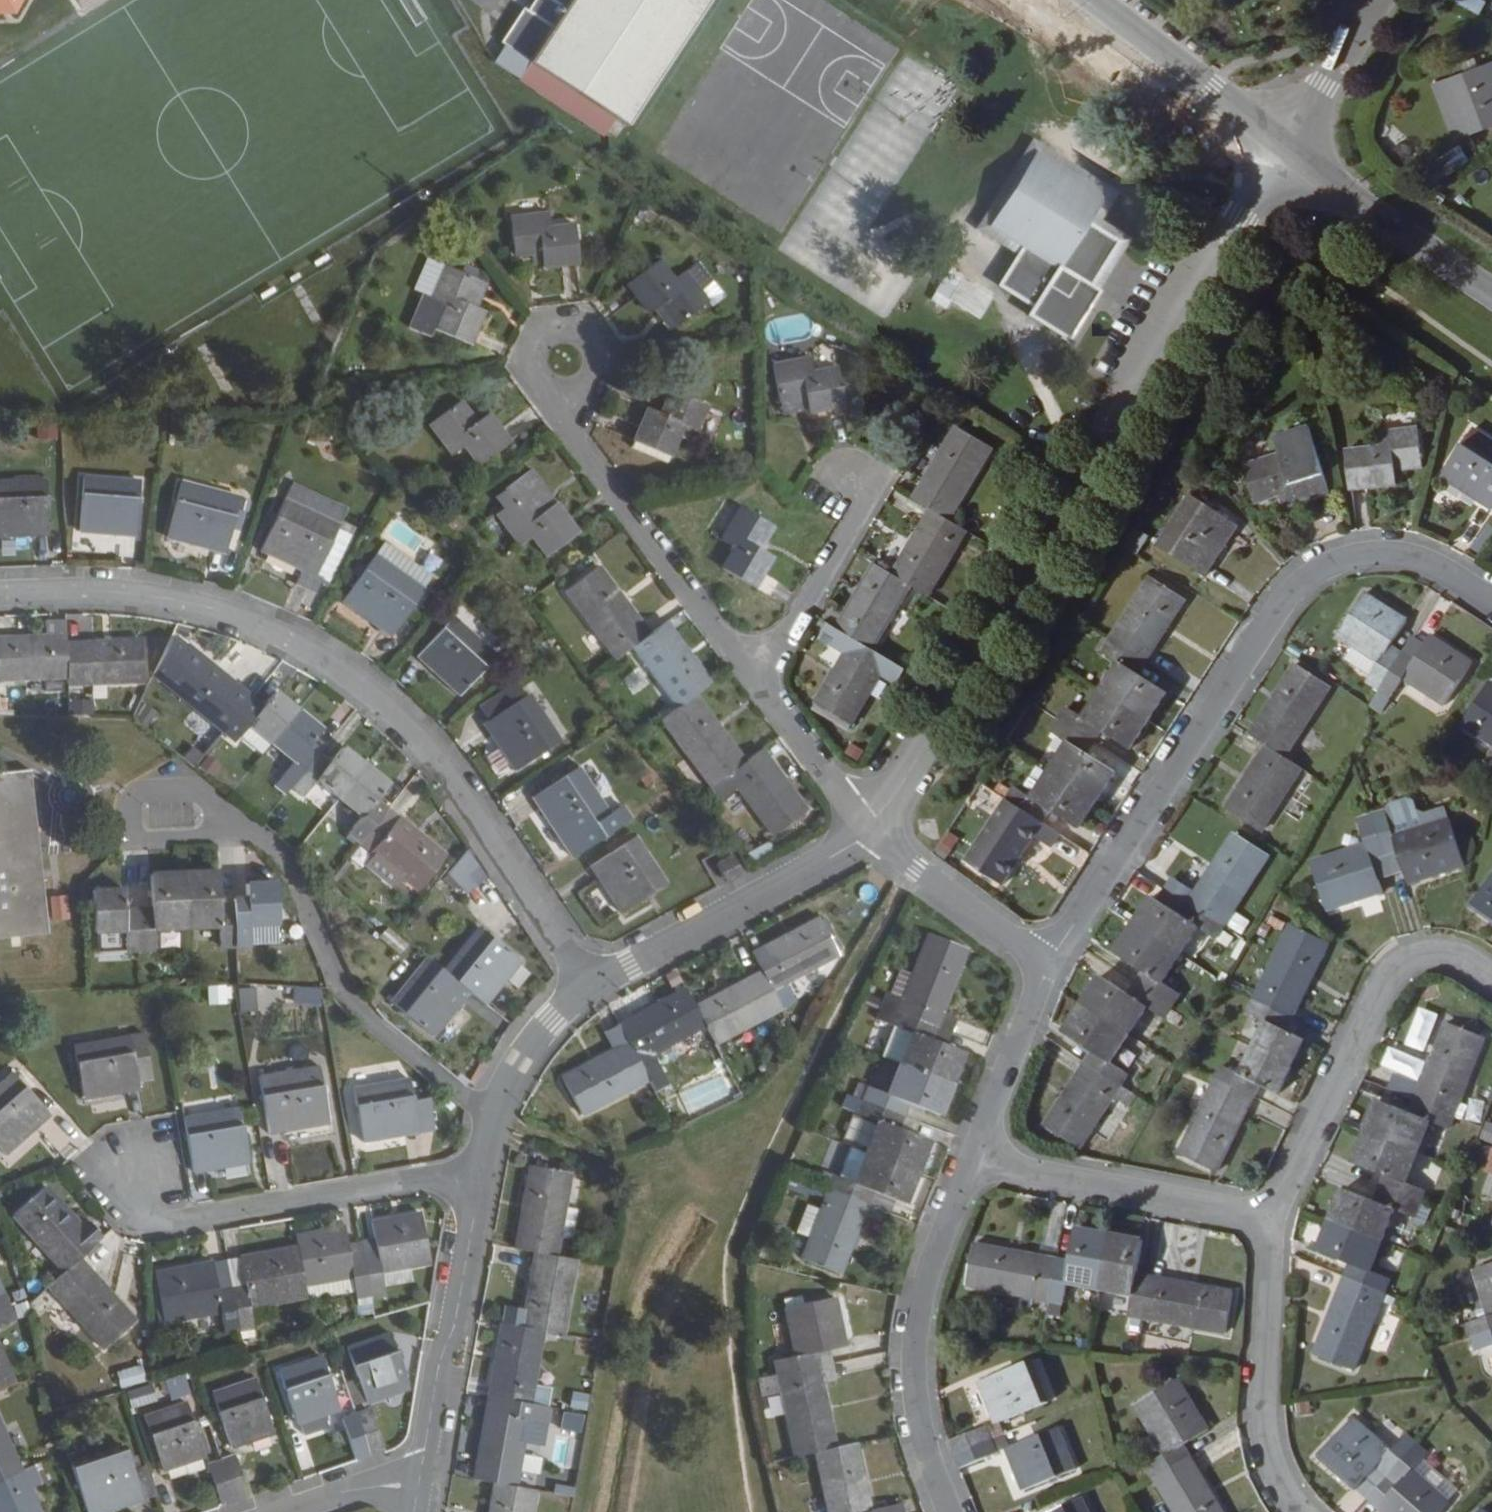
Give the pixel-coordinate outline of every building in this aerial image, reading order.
[(527,10),(524,8),(500,43),(503,46),(492,61),(604,135),(615,120),(626,128),(711,0),(534,0),(527,10)] [(1477,66),(1473,55),(1458,60),(1462,71),(1477,66)] [(1477,66),(1462,71),(1446,77),(1466,134),(1491,125),(1491,60),(1477,66)] [(1466,134),(1446,77),(1431,82),(1452,140),(1466,134)] [(1111,182),(1023,130),(969,221),(1013,247),(1018,239),(983,217),(1027,143),(1098,186),(1082,213),(1112,232),(1081,285),(1089,290),(1125,228),(1095,210),(1111,182)] [(1082,213),(1098,186),(1027,143),(983,217),(1018,239),(1013,247),(995,278),(1029,298),(1024,306),(1064,331),(1089,290),(1081,285),(1112,232),(1082,213)] [(1461,144),(1435,159),(1445,176),(1471,161),(1461,144)] [(507,217),(511,255),(537,253),(538,266),(576,262),(571,224),(545,225),(544,212),(507,217)] [(656,261),(626,284),(647,312),(658,304),(673,324),(703,302),(683,276),(672,282),(656,261)] [(469,305),(479,282),(443,267),(429,301),(441,305),(431,330),(467,344),(482,310),(474,307),(469,305)] [(474,307),(484,284),(479,282),(469,305),(474,307)] [(841,405),(833,367),(809,371),(806,358),(771,365),(779,403),(805,400),(807,409),(807,412),(841,405)] [(646,408),(632,441),(668,456),(678,434),(690,439),(704,405),(669,391),(658,414),(646,408)] [(807,409),(805,400),(779,403),(781,414),(807,409)] [(461,446),(476,464),(508,442),(486,414),(476,421),(460,401),(428,424),(450,454),(461,446)] [(1442,475),(1491,507),(1491,439),(1473,427),(1442,475)] [(1347,450),(1350,488),(1396,482),(1395,469),(1421,467),(1416,428),(1380,432),(1381,445),(1347,450)] [(951,520),(992,450),(957,429),(916,498),(933,509),(951,520)] [(1244,465),(1256,504),(1281,496),(1285,507),(1331,493),(1319,456),(1287,466),(1282,453),(1244,465)] [(575,531),(528,470),(503,489),(512,501),(502,509),(495,514),(518,544),(529,535),(543,554),(575,531)] [(81,481),(78,532),(135,535),(137,484),(81,481)] [(47,536),(45,484),(0,486),(0,538),(47,536)] [(181,486),(167,540),(223,556),(237,501),(181,486)] [(331,504),(291,486),(283,502),(323,520),(331,504)] [(512,501),(503,489),(493,496),(502,509),(512,501)] [(1189,494),(1157,544),(1204,573),(1236,523),(1189,494)] [(313,575),(329,542),(335,545),(343,530),(323,520),(283,502),(274,521),(269,531),(258,553),(299,572),(294,584),(313,593),(320,578),(313,575)] [(731,546),(718,567),(765,594),(774,579),(761,571),(769,556),(759,550),(772,527),(738,507),(720,539),(731,546)] [(927,594),(966,529),(951,520),(933,509),(894,573),(913,585),(927,594)] [(269,531),(274,521),(268,519),(264,528),(269,531)] [(325,581),(341,547),(335,545),(329,542),(313,575),(320,578),(325,581)] [(376,555),(343,601),(389,634),(423,588),(376,555)] [(874,650),(913,585),(894,573),(877,563),(838,628),(856,639),(874,650)] [(647,633),(597,566),(563,590),(615,657),(629,646),(647,633)] [(1144,660),(1184,598),(1153,578),(1112,640),(1144,660)] [(1389,643),(1406,618),(1366,592),(1338,635),(1352,644),(1378,661),(1369,674),(1366,679),(1380,688),(1403,652),(1389,643)] [(454,617),(418,655),(461,694),(497,655),(454,617)] [(66,644),(65,621),(46,621),(46,638),(0,639),(0,682),(67,679),(66,644)] [(709,681),(663,621),(647,633),(629,646),(675,706),(692,693),(709,681)] [(847,654),(856,639),(838,628),(831,623),(821,638),(847,654)] [(1443,703),(1471,660),(1433,635),(1416,660),(1403,652),(1380,688),(1392,696),(1404,678),(1443,703)] [(850,724),(879,676),(893,684),(903,667),(874,650),(856,639),(847,654),(817,704),(850,724)] [(1166,692),(1136,672),(1144,660),(1112,640),(1104,652),(1121,663),(1104,690),(1148,719),(1166,692)] [(141,683),(141,641),(66,644),(67,679),(67,685),(141,683)] [(1369,674),(1378,661),(1352,644),(1344,657),(1369,674)] [(250,699),(184,647),(158,679),(223,732),(250,699)] [(1285,755),(1328,685),(1296,664),(1250,733),(1267,744),(1285,755)] [(1491,682),(1462,724),(1491,744),(1491,683),(1491,682)] [(1148,719),(1104,690),(1086,718),(1068,707),(1061,719),(1093,740),(1100,729),(1130,748),(1148,719)] [(269,744),(296,711),(274,693),(262,709),(250,699),(223,732),(235,742),(248,726),(269,744)] [(744,760),(692,693),(675,706),(660,717),(711,785),(726,774),(744,760)] [(484,724),(514,770),(558,741),(528,695),(484,724)] [(141,702),(132,718),(148,726),(156,710),(141,702)] [(307,745),(317,733),(319,730),(296,711),(269,744),(293,763),(280,778),(291,786),(317,753),(307,745)] [(1114,772),(1085,752),(1093,740),(1061,719),(1052,732),(1069,743),(1052,769),(1096,798),(1114,772)] [(325,744),(327,742),(317,733),(307,745),(317,753),(325,744)] [(337,755),(325,744),(317,753),(330,764),(337,755)] [(1260,831),(1301,766),(1285,755),(1267,744),(1225,808),(1260,831)] [(337,798),(363,766),(342,748),(337,755),(330,764),(317,753),(291,786),(303,797),(316,781),(337,798)] [(805,809),(760,749),(744,760),(726,774),(772,833),(805,809)] [(203,754),(196,768),(211,776),(218,762),(203,754)] [(374,799),(385,784),(363,766),(337,798),(359,816),(347,832),(359,841),(386,809),(374,799)] [(608,813),(576,767),(532,796),(572,857),(628,820),(619,806),(608,813)] [(1078,826),(1096,798),(1052,769),(1034,797),(1017,786),(1009,799),(1041,820),(1049,807),(1078,826)] [(46,937),(32,775),(0,778),(0,941),(46,937)] [(1426,822),(1423,813),(1417,811),(1413,800),(1407,797),(1388,803),(1387,809),(1395,833),(1426,822)] [(1049,845),(1059,831),(1041,820),(1009,799),(968,862),(999,883),(1032,835),(1049,845)] [(1447,815),(1444,807),(1423,813),(1426,822),(1447,815)] [(444,856),(386,809),(359,841),(372,852),(399,874),(418,889),(444,856)] [(1464,864),(1447,815),(1426,822),(1395,833),(1387,809),(1373,814),(1386,853),(1400,848),(1405,866),(1410,882),(1464,864)] [(1376,875),(1371,857),(1386,853),(1373,814),(1358,818),(1366,843),(1311,861),(1326,909),(1381,892),(1376,875)] [(1222,924),(1267,856),(1233,834),(1197,890),(1189,902),(1222,924)] [(589,864),(620,912),(664,884),(632,835),(589,864)] [(1405,866),(1400,848),(1386,853),(1392,870),(1405,866)] [(443,872),(465,895),(487,874),(466,851),(443,872)] [(399,874),(372,852),(364,863),(391,884),(399,874)] [(1392,870),(1386,853),(1371,857),(1376,875),(1392,870)] [(741,872),(732,856),(716,865),(724,881),(741,872)] [(233,947),(231,907),(218,908),(217,873),(200,874),(183,875),(186,928),(217,927),(218,947),(233,947)] [(186,928),(183,875),(165,876),(150,876),(151,908),(138,909),(140,950),(154,949),(153,930),(186,928)] [(1470,904),(1491,919),(1491,875),(1470,904)] [(1197,890),(1174,876),(1166,888),(1189,902),(1197,890)] [(276,925),(275,885),(260,886),(245,886),(245,906),(231,907),(233,947),(247,946),(247,927),(276,925)] [(1181,914),(1189,902),(1166,888),(1158,900),(1181,914)] [(140,950),(138,909),(124,910),(123,890),(109,890),(93,891),(94,931),(123,930),(124,950),(140,950)] [(51,920),(66,918),(64,893),(49,894),(51,920)] [(1222,924),(1189,902),(1181,914),(1158,900),(1152,896),(1134,924),(1179,954),(1197,926),(1214,937),(1222,924)] [(786,983),(837,956),(818,919),(753,953),(763,971),(782,1007),(794,1001),(786,983)] [(1179,954),(1134,924),(1116,952),(1145,970),(1137,982),(1172,1005),(1179,992),(1162,980),(1179,954)] [(1291,1015),(1325,943),(1289,926),(1254,998),(1291,1015)] [(484,1003),(519,960),(478,927),(443,970),(468,990),(484,1003)] [(942,1009),(966,948),(929,932),(911,976),(902,999),(889,994),(886,993),(882,1004),(936,1025),(942,1009)] [(431,1034),(468,990),(443,970),(427,957),(390,1000),(431,1034)] [(715,1043),(782,1007),(763,971),(695,1007),(706,1026),(715,1043)] [(902,999),(911,976),(899,972),(889,994),(902,999)] [(1129,1034),(1148,1006),(1164,1017),(1172,1005),(1137,982),(1130,994),(1101,975),(1082,1004),(1129,1034)] [(230,1003),(229,985),(207,987),(208,1004),(230,1003)] [(251,988),(236,990),(240,1012),(255,1009),(251,988)] [(652,1054),(706,1026),(695,1007),(686,989),(620,1025),(649,1079),(656,1092),(669,1085),(652,1054)] [(1291,1063),(1303,1039),(1290,1033),(1284,1030),(1291,1015),(1254,998),(1247,1012),(1266,1021),(1254,1045),(1291,1063)] [(936,1025),(882,1004),(877,1019),(894,1026),(912,1033),(900,1062),(951,1082),(963,1053),(943,1045),(930,1039),(936,1025)] [(1112,1060),(1129,1034),(1082,1004),(1065,1031),(1093,1050),(1085,1062),(1120,1085),(1129,1072),(1112,1060)] [(949,1030),(954,1015),(942,1009),(936,1025),(949,1030)] [(1290,1033),(1297,1018),(1291,1015),(1284,1030),(1290,1033)] [(1458,1098),(1483,1035),(1445,1019),(1414,1098),(1453,1114),(1460,1117),(1465,1101),(1458,1098)] [(649,1079),(620,1025),(606,1032),(616,1050),(564,1078),(582,1114),(649,1079)] [(943,1045),(949,1030),(936,1025),(930,1039),(943,1045)] [(900,1062),(912,1033),(894,1026),(882,1055),(900,1062)] [(72,1047),(80,1100),(137,1091),(135,1083),(151,1080),(143,1035),(72,1047)] [(1278,1089),(1291,1063),(1254,1045),(1241,1071),(1224,1063),(1217,1077),(1253,1095),(1260,1081),(1270,1085),(1278,1089)] [(951,1082),(900,1062),(887,1093),(868,1087),(862,1099),(901,1114),(906,1101),(938,1114),(951,1082)] [(1080,1147),(1120,1085),(1085,1062),(1045,1123),(1080,1147)] [(261,1078),(271,1133),(329,1124),(319,1067),(261,1078)] [(4,1157),(48,1116),(12,1075),(0,1085),(0,1152),(4,1157)] [(1247,1109),(1253,1095),(1217,1077),(1180,1153),(1216,1171),(1247,1109)] [(352,1089),(362,1142),(430,1130),(425,1098),(410,1100),(407,1080),(352,1089)] [(1263,1099),(1270,1085),(1260,1081),(1253,1095),(1263,1099)] [(917,1171),(928,1142),(895,1129),(901,1114),(862,1099),(849,1094),(843,1110),(877,1123),(866,1151),(917,1171)] [(1257,1113),(1263,1099),(1253,1095),(1247,1109),(1257,1113)] [(1417,1150),(1429,1119),(1449,1125),(1453,1114),(1414,1098),(1409,1110),(1378,1098),(1366,1130),(1417,1150)] [(181,1118),(191,1173),(248,1163),(239,1109),(181,1118)] [(1406,1180),(1417,1150),(1366,1130),(1354,1160),(1385,1172),(1380,1187),(1419,1203),(1424,1188),(1406,1180)] [(904,1201),(917,1171),(866,1151),(853,1182),(834,1175),(828,1188),(866,1202),(871,1189),(904,1201)] [(564,1206),(570,1172),(528,1164),(513,1249),(533,1252),(555,1256),(559,1236),(564,1206)] [(210,1172),(188,1174),(191,1199),(213,1197),(210,1172)] [(79,1258),(102,1237),(87,1221),(81,1227),(44,1187),(13,1216),(64,1272),(79,1258)] [(1383,1240),(1395,1208),(1415,1215),(1419,1203),(1380,1187),(1375,1200),(1344,1188),(1332,1220),(1383,1240)] [(839,1273),(866,1202),(828,1188),(800,1258),(839,1273)] [(795,1236),(806,1240),(816,1208),(805,1205),(795,1236)] [(571,1238),(576,1208),(564,1206),(559,1236),(571,1238)] [(429,1264),(419,1214),(370,1223),(376,1252),(361,1254),(369,1294),(382,1292),(381,1287),(379,1273),(408,1268),(429,1264)] [(1372,1268),(1383,1240),(1332,1220),(1321,1248),(1352,1261),(1346,1276),(1385,1291),(1391,1276),(1372,1268)] [(369,1294),(361,1254),(348,1256),(343,1228),(294,1237),(296,1248),(303,1286),(306,1286),(352,1278),(353,1289),(355,1296),(369,1294)] [(1100,1289),(1111,1234),(1079,1228),(1072,1262),(1057,1259),(1050,1300),(1064,1302),(1068,1283),(1100,1289)] [(1136,1274),(1142,1239),(1111,1234),(1100,1289),(1132,1294),(1129,1314),(1144,1317),(1152,1277),(1136,1274)] [(1050,1300),(1057,1259),(975,1245),(968,1284),(1050,1300)] [(303,1286),(296,1248),(239,1258),(244,1286),(230,1289),(237,1329),(252,1327),(249,1307),(305,1297),(303,1286)] [(562,1333),(574,1260),(555,1256),(533,1252),(521,1326),(543,1330),(562,1333)] [(135,1319),(79,1258),(64,1272),(49,1286),(105,1347),(135,1319)] [(244,1286),(239,1258),(224,1260),(230,1289),(244,1286)] [(839,1273),(800,1258),(794,1272),(836,1281),(839,1273)] [(237,1329),(230,1289),(216,1291),(211,1263),(153,1274),(162,1323),(220,1313),(223,1332),(237,1329)] [(1474,1269),(1490,1317),(1470,1323),(1474,1335),(1491,1329),(1491,1263),(1474,1269)] [(411,1282),(408,1268),(379,1273),(381,1287),(411,1282)] [(1355,1368),(1385,1291),(1346,1276),(1316,1353),(1355,1368)] [(1223,1331),(1232,1291),(1152,1277),(1144,1317),(1223,1331)] [(353,1289),(352,1278),(306,1286),(308,1297),(353,1289)] [(8,1307),(2,1293),(0,1294),(0,1311),(8,1307)] [(841,1346),(831,1298),(783,1309),(793,1356),(773,1360),(775,1375),(816,1366),(813,1351),(825,1349),(841,1346)] [(14,1320),(8,1307),(0,1311),(0,1327),(14,1320)] [(533,1385),(543,1330),(521,1326),(500,1322),(487,1396),(548,1407),(551,1388),(533,1385)] [(1474,1335),(1479,1349),(1491,1345),(1491,1329),(1474,1335)] [(345,1349),(363,1402),(406,1388),(388,1334),(345,1349)] [(828,1363),(825,1349),(813,1351),(816,1366),(828,1363)] [(0,1354),(0,1390),(13,1384),(0,1354)] [(339,1411),(321,1357),(276,1372),(295,1425),(297,1425),(323,1416),(339,1411)] [(981,1382),(998,1423),(1048,1404),(1030,1362),(981,1382)] [(832,1379),(828,1363),(816,1366),(819,1381),(832,1379)] [(139,1364),(115,1373),(122,1391),(145,1382),(139,1364)] [(833,1448),(819,1381),(816,1366),(775,1375),(760,1378),(763,1394),(779,1391),(793,1456),(814,1452),(833,1448)] [(178,1377),(161,1381),(166,1400),(183,1395),(178,1377)] [(212,1394),(231,1447),(273,1434),(254,1380),(212,1394)] [(1183,1444),(1207,1430),(1177,1380),(1135,1404),(1165,1455),(1146,1465),(1154,1478),(1190,1456),(1183,1444)] [(130,1409),(155,1400),(150,1383),(125,1391),(130,1409)] [(566,1408),(585,1412),(589,1395),(570,1391),(566,1408)] [(515,1485),(527,1417),(545,1420),(548,1407),(487,1396),(473,1478),(494,1482),(515,1485)] [(216,1445),(200,1399),(143,1418),(161,1471),(204,1456),(202,1450),(216,1445)] [(558,1411),(549,1465),(576,1469),(585,1415),(558,1411)] [(328,1429),(323,1416),(297,1425),(301,1437),(328,1429)] [(1388,1475),(1416,1444),(1404,1433),(1389,1450),(1353,1419),(1321,1456),(1357,1487),(1377,1465),(1388,1475)] [(0,1426),(0,1482),(21,1473),(0,1426)] [(1009,1447),(1026,1489),(1076,1470),(1059,1428),(1009,1447)] [(956,1457),(994,1442),(989,1429),(951,1444),(956,1457)] [(853,1443),(833,1448),(814,1452),(827,1511),(868,1511),(853,1443)] [(1413,1470),(1427,1454),(1416,1444),(1388,1475),(1399,1485),(1380,1507),(1385,1511),(1442,1511),(1450,1503),(1413,1470)] [(135,1470),(128,1449),(74,1467),(89,1511),(107,1511),(144,1499),(135,1470)] [(1190,1456),(1154,1478),(1174,1511),(1223,1511),(1190,1456)] [(248,1495),(234,1458),(222,1463),(234,1499),(248,1495)] [(234,1499),(222,1463),(209,1467),(222,1503),(234,1499)] [(1369,1498),(1388,1475),(1377,1465),(1357,1487),(1369,1498)] [(156,1496),(146,1466),(135,1470),(144,1499),(156,1496)] [(27,1488),(38,1484),(31,1468),(21,1473),(0,1482),(0,1511),(38,1511),(27,1488)] [(1380,1507),(1399,1485),(1388,1475),(1369,1498),(1380,1507)] [(535,1489),(515,1485),(494,1482),(488,1511),(531,1511),(535,1489)] [(1081,1498),(1053,1511),(1088,1511),(1081,1498)]
